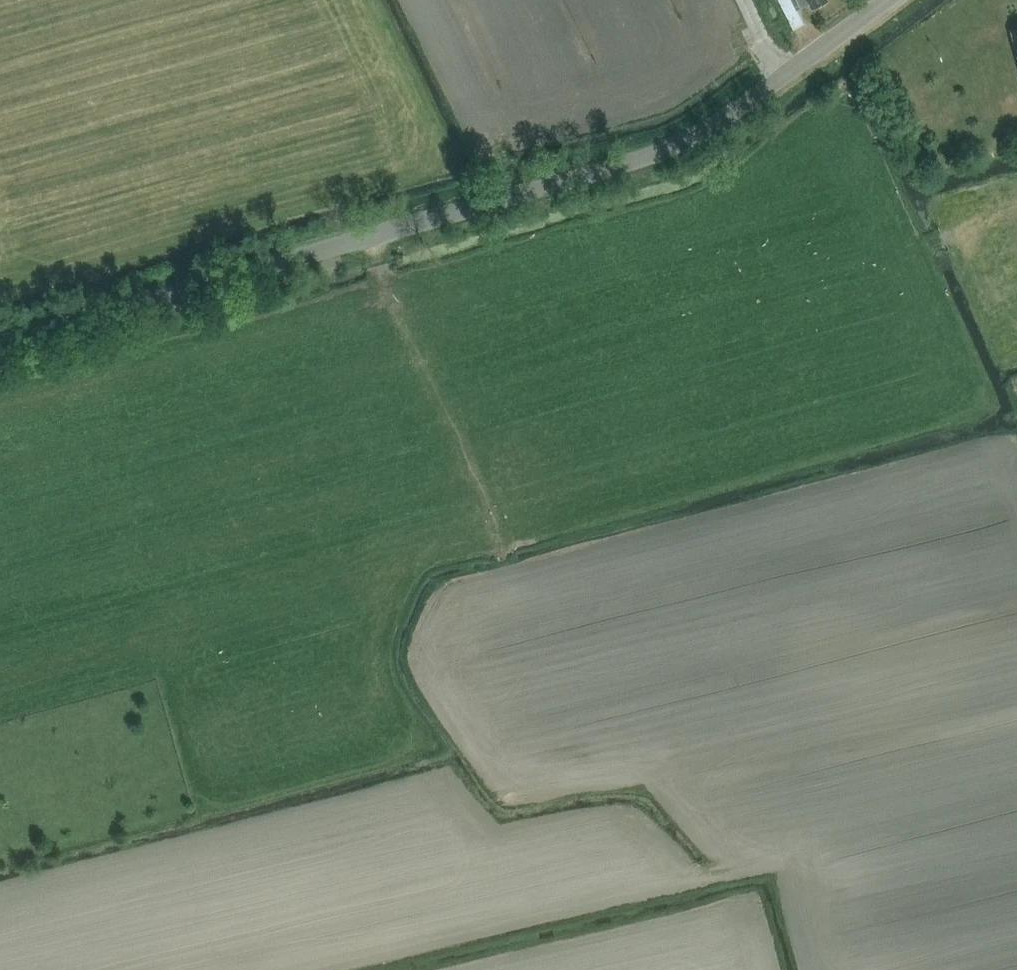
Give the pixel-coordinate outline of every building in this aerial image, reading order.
[(796,23),(807,18),(798,0),(785,0),(796,23)]
